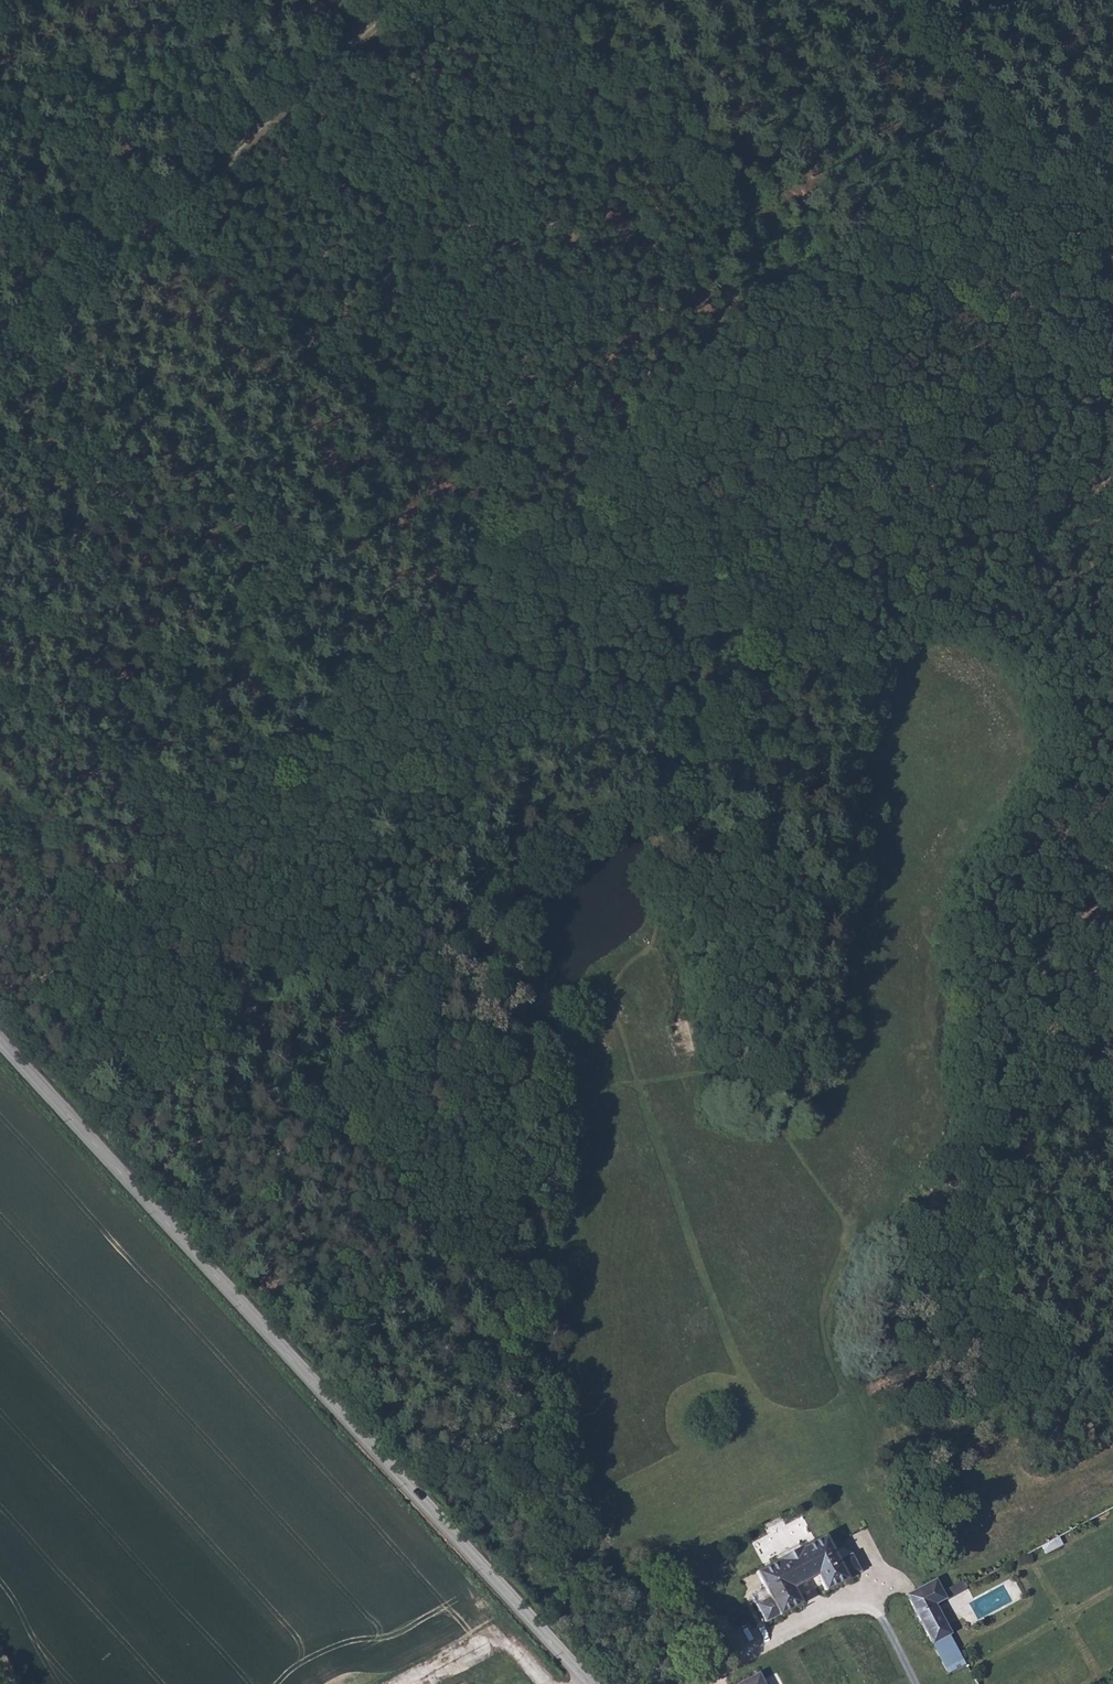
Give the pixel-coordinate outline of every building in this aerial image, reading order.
[(527,1008),(519,1007),(517,1022),(526,1023),(527,1008)] [(830,1534),(758,1570),(769,1597),(759,1602),(767,1619),(807,1599),(801,1585),(823,1574),(829,1588),(865,1570),(857,1552),(841,1558),(830,1534)] [(935,1581),(907,1594),(929,1640),(948,1630),(934,1603),(964,1588),(960,1580),(939,1590),(935,1581)] [(736,1683),(768,1683),(761,1672),(736,1683)]
